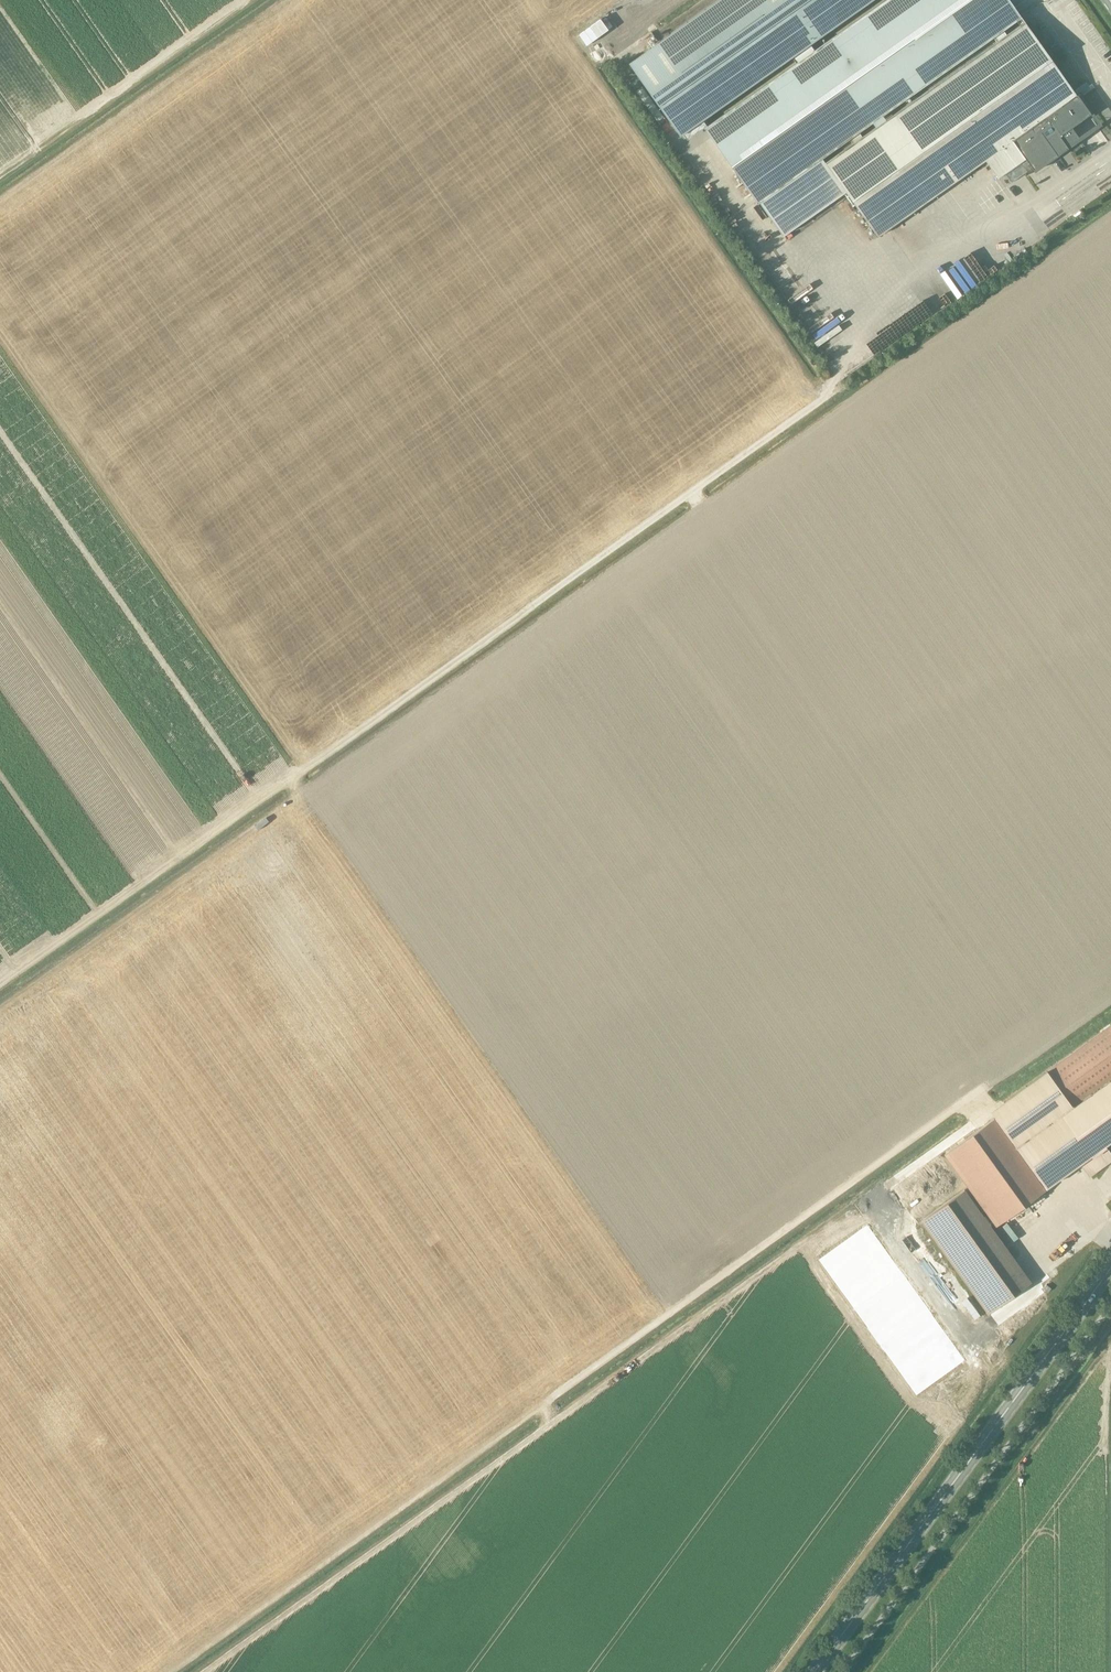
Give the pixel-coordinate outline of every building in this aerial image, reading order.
[(628,65),(680,137),(791,57),(797,65),(815,53),(809,44),(871,0),(719,0),(628,65)] [(1024,24),(1007,0),(888,0),(815,53),(797,65),(707,129),(758,202),(848,138),(853,145),(1024,24)] [(1044,2),(1062,25),(1066,21),(1050,0),(1046,0),(1044,2)] [(1072,15),(1068,18),(1082,38),(1087,35),(1072,15)] [(1024,24),(853,145),(826,164),(878,236),(985,160),(998,178),(1025,159),(1033,171),(1056,155),(1057,156),(1068,149),(1066,146),(1078,138),(1071,129),(1091,115),(1077,94),(1075,96),(1024,24)] [(1109,102),(1102,93),(1094,99),(1101,108),(1109,102)] [(1110,125),(1110,103),(1098,111),(1107,128),(1110,125)] [(1038,192),(1041,198),(1068,184),(1065,178),(1038,192)] [(1047,1071),(1073,1107),(1110,1080),(1110,1026),(1110,1025),(1047,1071)] [(991,1111),(995,1118),(994,1119),(1045,1189),(1079,1164),(1089,1177),(1104,1166),(1102,1163),(1110,1157),(1110,1154),(1105,1146),(1110,1141),(1110,1080),(1073,1107),(1047,1071),(991,1111)] [(994,1119),(945,1153),(997,1225),(1046,1191),(1045,1189),(994,1119)] [(964,1190),(923,1220),(990,1312),(1031,1283),(964,1190)] [(885,1209),(838,1244),(934,1379),(982,1344),(885,1209)]
